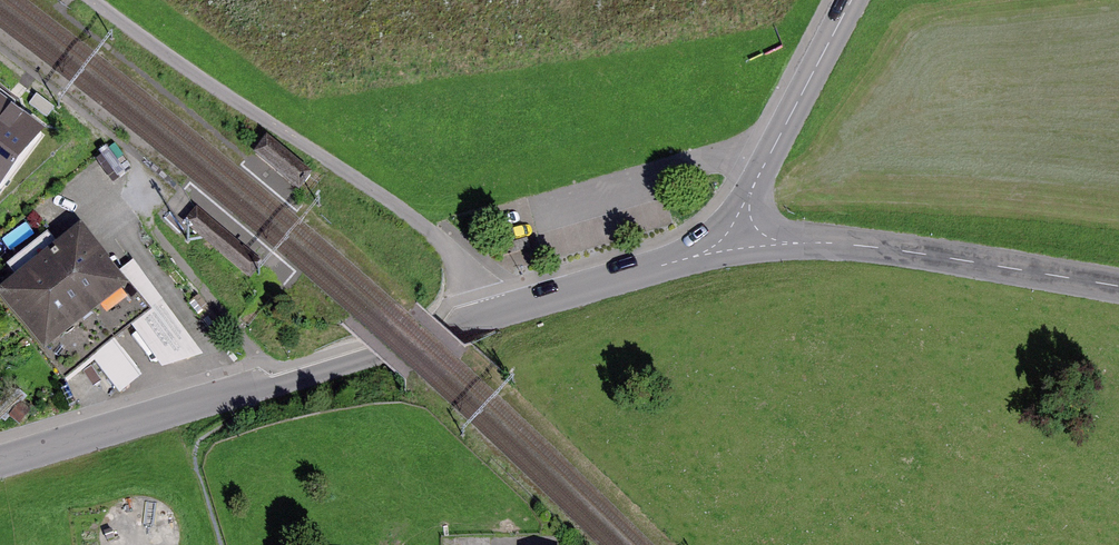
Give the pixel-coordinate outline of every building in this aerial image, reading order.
[(29,102),(47,116),(54,106),(36,93),(29,102)] [(45,131),(0,97),(0,191),(45,131)] [(264,264),(197,209),(183,224),(250,280),(264,264)] [(82,227),(0,290),(0,302),(64,384),(92,362),(115,344),(132,331),(151,316),(118,273),(82,227)] [(132,331),(162,372),(204,358),(134,262),(118,273),(151,316),(132,331)] [(92,362),(120,397),(142,380),(115,344),(92,362)]
